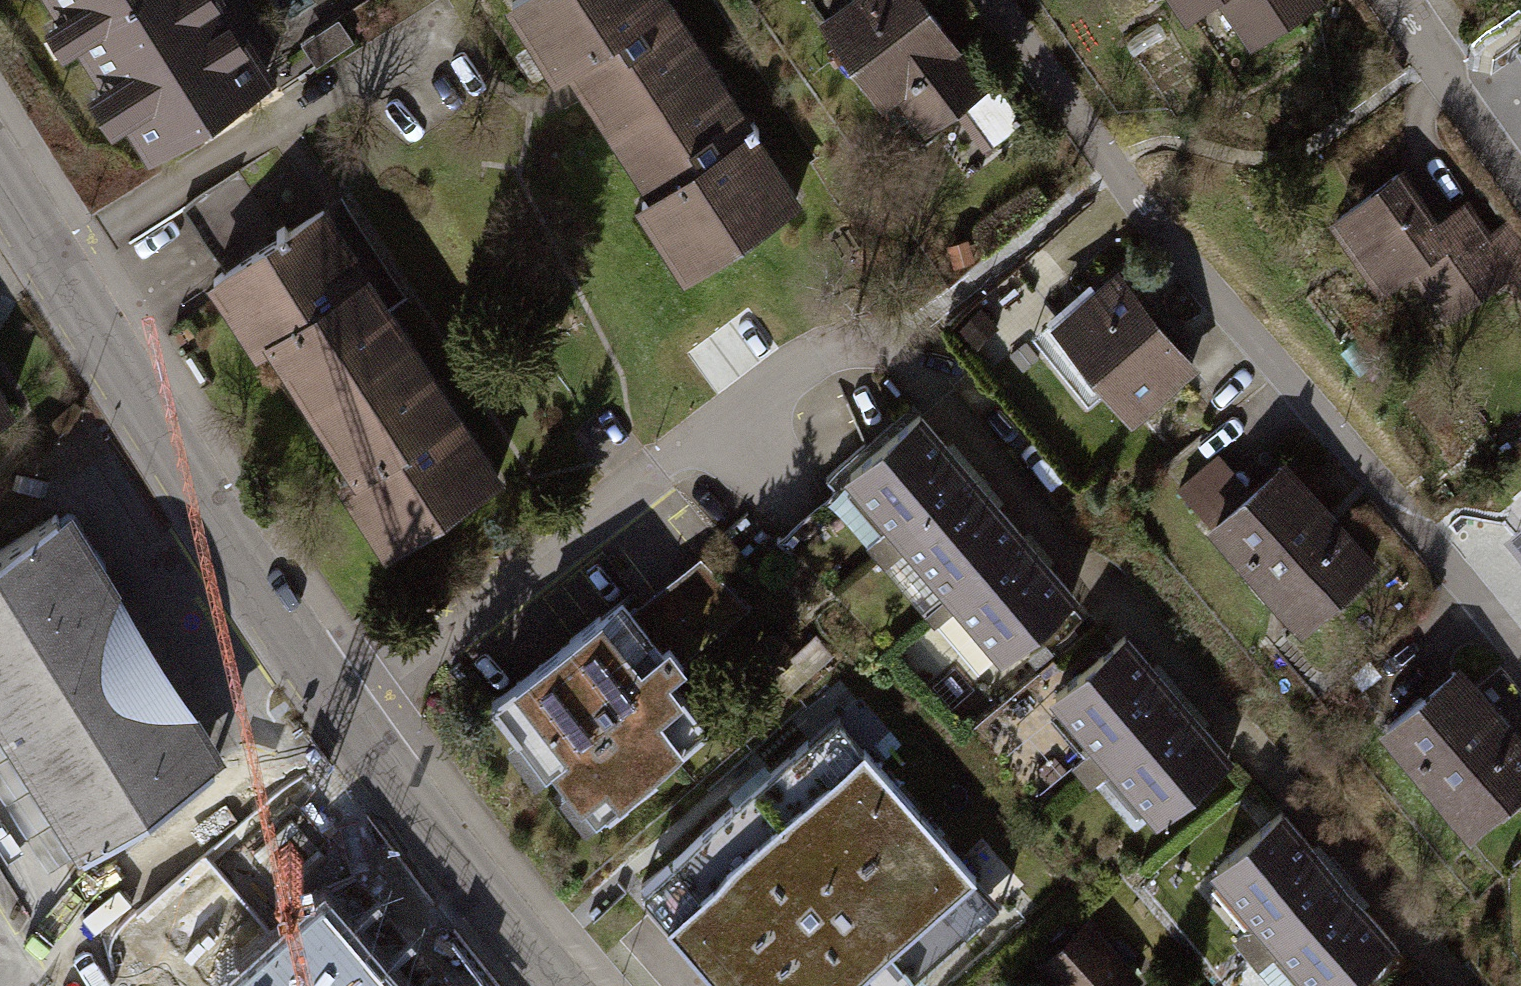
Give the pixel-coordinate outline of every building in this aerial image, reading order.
[(63,17),(54,23),(74,55),(84,49),(107,85),(97,91),(123,133),(133,127),(155,162),(286,79),(236,0),(53,0),(63,17)] [(724,66),(680,0),(514,0),(513,1),(564,77),(574,70),(583,84),(617,135),(724,66)] [(823,22),(887,111),(900,102),(927,140),(957,118),(984,155),(1025,126),(993,81),(988,84),(927,0),(853,0),(823,22)] [(1185,26),(1217,5),(1250,54),(1327,2),(1326,0),(1167,0),(1185,26)] [(811,199),(724,66),(617,135),(656,195),(644,202),(692,277),(811,199)] [(183,205),(226,272),(281,237),(238,170),(183,205)] [(1326,225),(1379,299),(1410,278),(1444,326),(1507,281),(1520,301),(1520,234),(1510,219),(1491,232),(1468,200),(1438,222),(1402,171),(1326,225)] [(277,348),(317,410),(422,342),(333,204),(281,237),(226,272),(213,281),(263,357),(277,348)] [(1047,318),(1030,331),(1087,403),(1106,388),(1129,417),(1197,363),(1117,263),(1093,282),(1088,276),(1042,312),(1047,318)] [(1026,341),(1009,355),(1022,372),(1039,358),(1026,341)] [(343,481),(391,557),(511,480),(422,342),(317,410),(357,472),(343,481)] [(827,499),(876,557),(937,506),(932,499),(972,466),(920,405),(828,482),(836,492),(827,499)] [(1176,485),(1204,518),(1246,482),(1217,449),(1176,485)] [(1204,518),(1202,520),(1298,631),(1378,562),(1282,451),(1246,482),(1204,518)] [(876,557),(930,623),(992,572),(986,565),(1026,532),(972,466),(932,499),(937,506),(876,557)] [(0,549),(0,796),(49,876),(215,775),(57,515),(0,549)] [(930,623),(976,678),(1078,593),(1026,532),(986,565),(992,572),(930,623)] [(698,554),(630,606),(655,638),(662,633),(680,656),(684,662),(752,610),(698,554)] [(503,671),(480,689),(509,727),(498,736),(528,776),(539,768),(580,821),(650,768),(648,765),(704,722),(663,669),(680,656),(662,633),(655,638),(630,606),(614,584),(502,670),(503,671)] [(1072,770),(1081,780),(1183,693),(1128,629),(1049,696),(1096,750),(1072,770)] [(1375,724),(1467,836),(1520,792),(1520,736),(1457,657),(1375,724)] [(1113,771),(1157,822),(1236,755),(1183,693),(1081,780),(1090,791),(1113,771)] [(636,879),(727,985),(893,985),(997,898),(835,710),(636,879)] [(1232,946),(1243,959),(1340,876),(1283,809),(1209,872),(1255,926),(1232,946)] [(1306,985),(1348,985),(1398,943),(1340,876),(1243,959),(1254,972),(1277,952),(1306,985)] [(322,891),(223,978),(229,985),(406,985),(322,891)] [(1034,960),(1058,985),(1130,985),(1142,976),(1086,913),(1034,960)]
